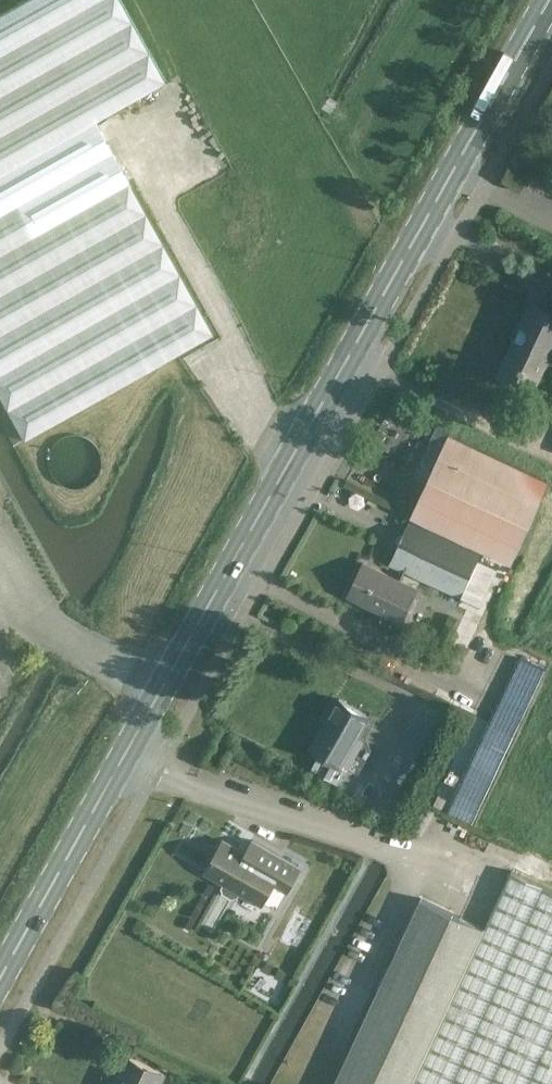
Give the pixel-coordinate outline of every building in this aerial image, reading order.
[(0,13),(0,397),(23,439),(213,333),(129,181),(95,120),(166,81),(120,0),(23,0),(0,13)] [(551,349),(551,312),(533,303),(531,308),(499,374),(533,390),(551,349)] [(98,466),(99,459),(98,453),(97,447),(93,441),(90,437),(86,434),(80,431),(75,429),(69,428),(62,429),(56,431),(50,434),(47,437),(43,441),(40,447),(39,452),(38,458),(38,463),(40,469),(43,475),(46,479),(50,483),(55,486),(60,488),(66,489),(72,489),(79,488),(85,485),(89,481),(93,477),(96,471),(98,466)] [(450,434),(413,513),(391,563),(461,595),(485,547),(512,559),(549,480),(450,434)] [(418,587),(364,562),(349,594),(403,619),(418,587)] [(314,765),(339,779),(340,780),(333,792),(364,809),(378,784),(342,764),(369,715),(338,696),(310,745),(321,752),(314,765)] [(246,852),(224,840),(206,871),(225,882),(223,887),(224,892),(233,896),(237,895),(240,891),(262,903),(273,883),(286,891),(300,866),(253,840),(246,852)] [(512,870),(485,927),(412,1083),(551,1083),(551,888),(512,870)] [(485,927),(421,898),(335,1083),(412,1083),(485,927)] [(116,1083),(118,1083),(160,1083),(165,1072),(129,1055),(116,1083)]
